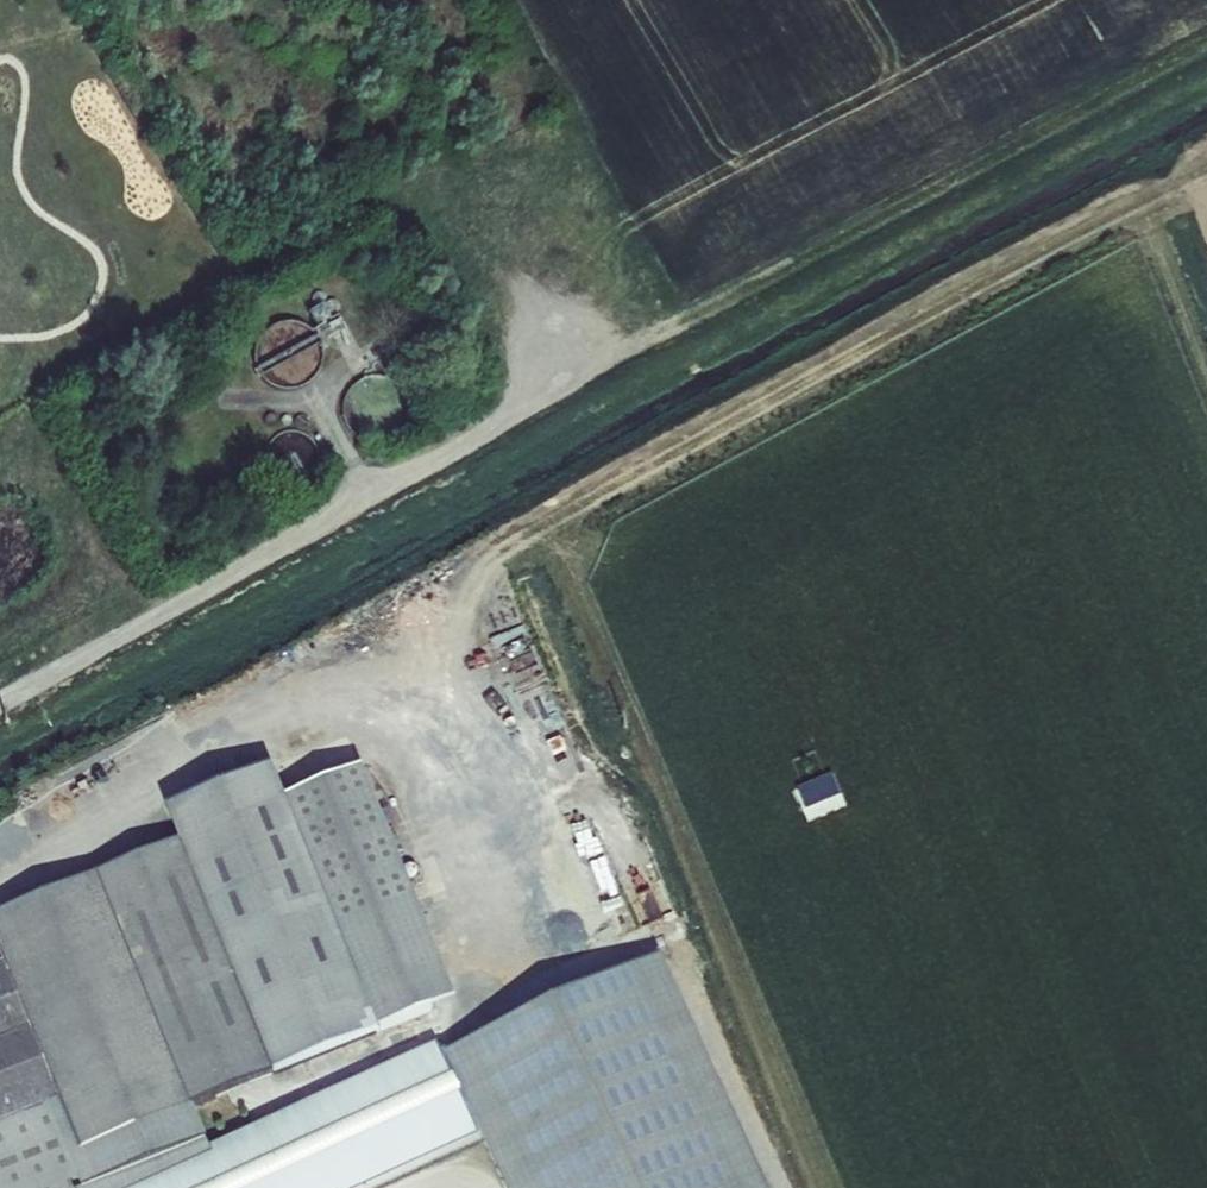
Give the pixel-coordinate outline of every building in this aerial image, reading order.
[(180,842),(275,1075),(377,1034),(283,801),(270,769),(168,810),(180,842)] [(283,801),(377,1034),(455,1003),(361,770),(283,801)] [(59,1132),(48,1104),(59,1099),(80,1154),(275,1075),(180,842),(0,915),(0,952),(5,966),(0,968),(0,1156),(59,1132)] [(506,1187),(767,1187),(661,956),(444,1055),(482,1136),(487,1147),(506,1187)] [(482,1136),(444,1055),(441,1056),(439,1052),(144,1187),(368,1187),(482,1136)] [(316,1065),(325,1085),(347,1075),(339,1055),(316,1065)]
